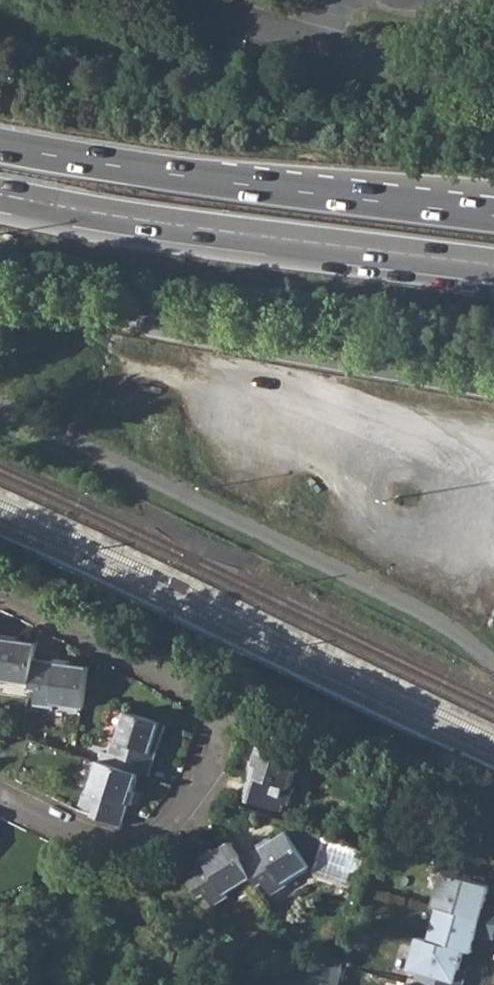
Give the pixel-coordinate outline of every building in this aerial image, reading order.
[(19,640),(20,637),(6,635),(6,638),(5,644),(18,646),(19,640)] [(37,643),(19,640),(18,646),(5,644),(6,638),(0,637),(0,684),(1,680),(31,685),(34,659),(37,643)] [(34,705),(52,708),(53,704),(83,708),(89,667),(71,664),(70,670),(57,668),(58,662),(34,659),(31,685),(30,690),(37,691),(34,705)] [(57,668),(70,670),(71,664),(72,660),(58,659),(58,662),(57,668)] [(104,751),(101,760),(141,773),(151,777),(168,724),(127,711),(118,740),(114,739),(109,753),(104,751)] [(242,799),(283,811),(285,804),(289,806),(295,788),(290,787),(300,758),(260,745),(255,762),(260,764),(256,776),(250,774),(242,799)] [(93,815),(124,825),(129,811),(132,803),(126,801),(130,788),(136,790),(141,773),(101,760),(91,788),(87,787),(81,805),(96,809),(93,815)] [(250,774),(256,776),(260,764),(255,762),(252,761),(247,773),(250,774)] [(265,883),(273,895),(288,886),(286,882),(312,866),(365,883),(372,851),(298,827),(274,840),(273,837),(261,843),(263,846),(243,858),(254,877),(260,886),(265,883)] [(207,893),(215,906),(231,896),(228,892),(254,877),(243,858),(232,840),(216,850),(219,855),(208,862),(205,857),(185,869),(202,896),(207,893)] [(493,923),(493,907),(485,905),(491,885),(444,871),(434,906),(493,923)] [(472,952),(477,935),(493,940),(493,935),(493,923),(434,906),(428,926),(434,928),(430,940),(465,949),(472,952)] [(465,979),(457,977),(459,969),(465,949),(430,940),(419,937),(410,968),(419,970),(414,984),(416,984),(463,984),(465,979)] [(345,969),(320,962),(315,964),(310,982),(320,984),(342,984),(345,969)] [(457,977),(465,979),(467,971),(459,969),(457,977)]
